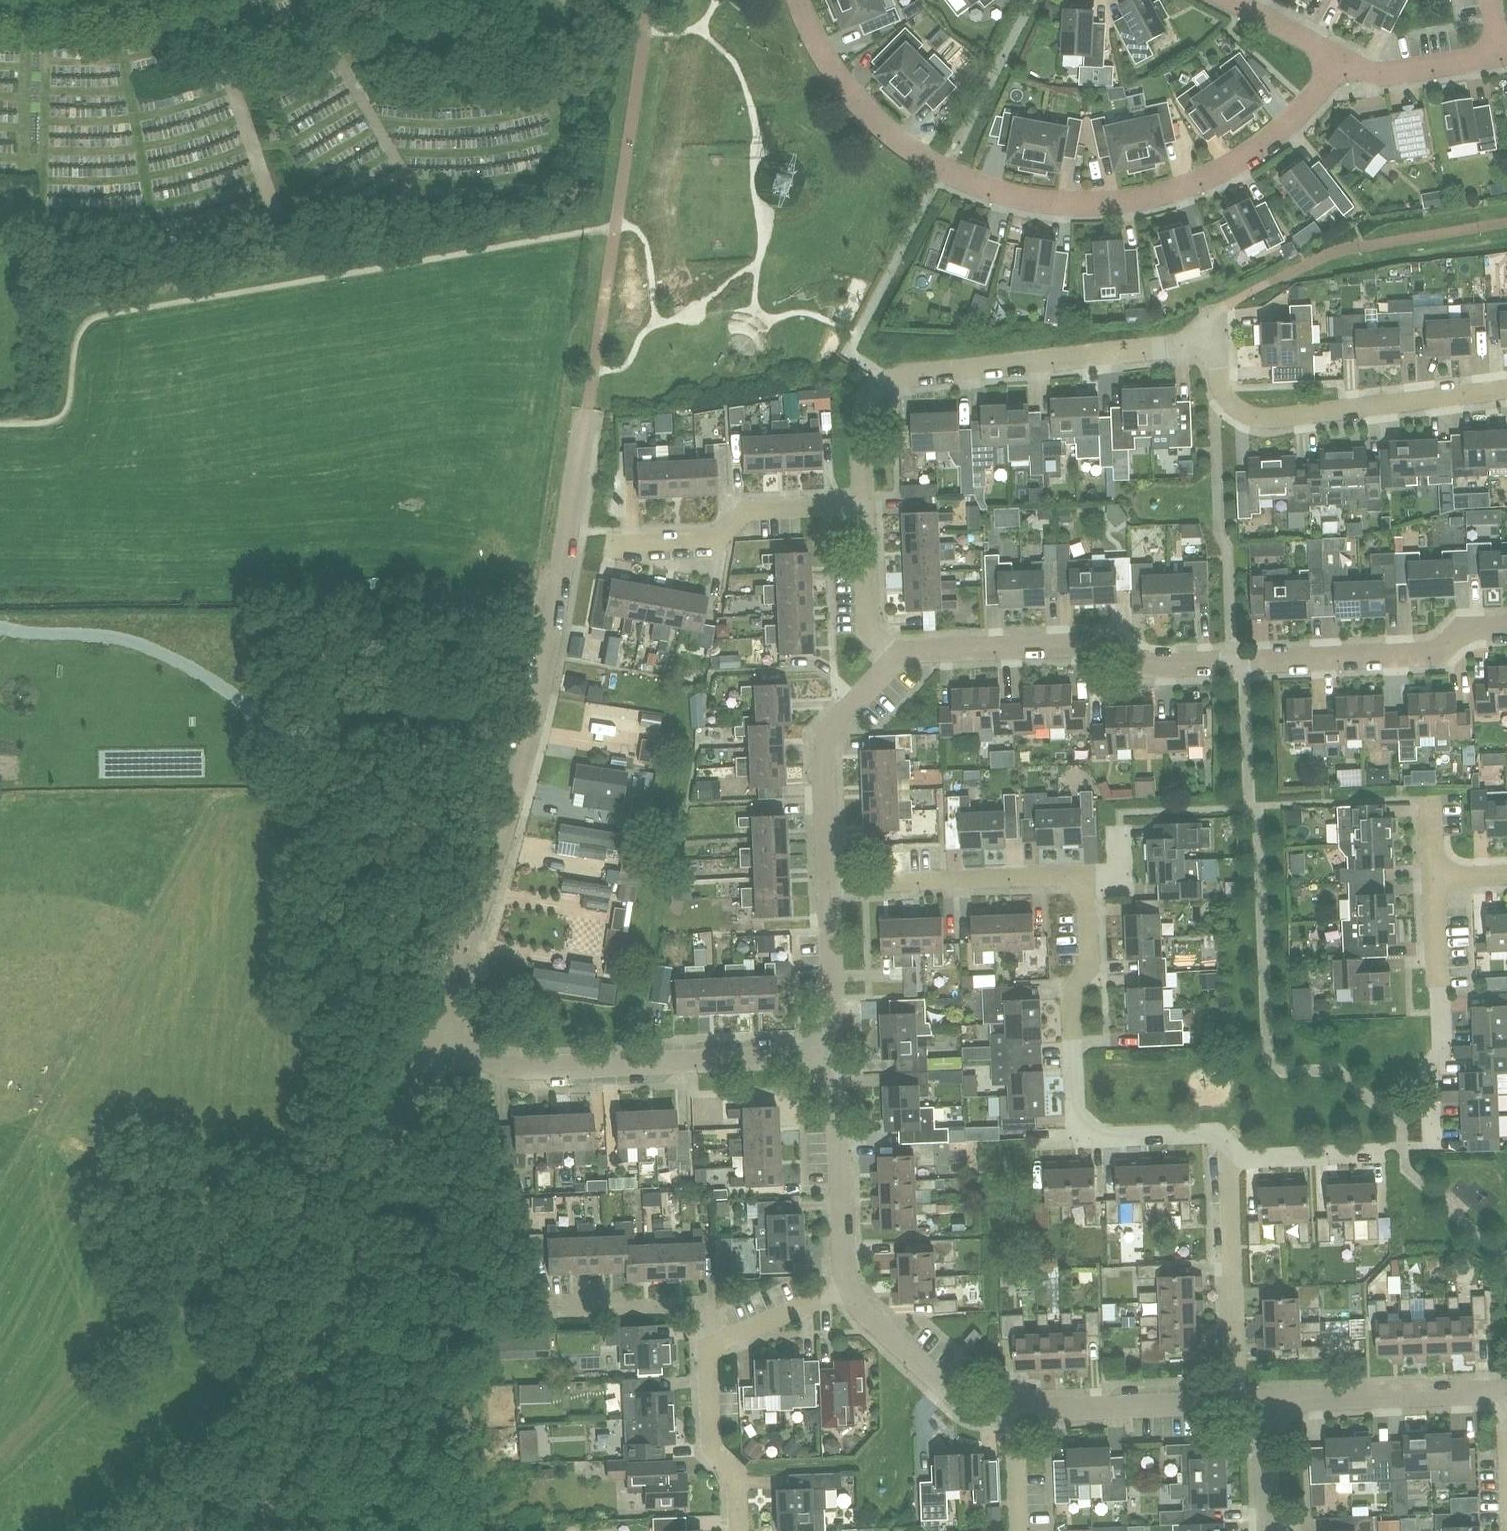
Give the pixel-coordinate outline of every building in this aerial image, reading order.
[(881,0),(848,0),(831,7),(836,20),(841,17),(845,30),(866,21),(871,33),(901,21),(896,8),(886,12),(881,0)] [(1127,3),(1120,7),(1128,22),(1117,28),(1136,65),(1154,56),(1147,43),(1167,32),(1161,22),(1169,18),(1160,1),(1152,5),(1150,0),(1125,0),(1127,3)] [(1340,9),(1359,19),(1358,23),(1370,0),(1345,0),(1340,9)] [(1409,0),(1370,0),(1358,23),(1370,29),(1372,26),(1380,30),(1388,16),(1398,21),(1409,0)] [(1087,12),(1087,7),(1073,7),(1072,11),(1065,11),(1063,55),(1085,56),(1084,67),(1104,68),(1106,31),(1093,30),(1094,12),(1087,12)] [(892,98),(926,64),(916,53),(924,45),(906,28),(883,52),(892,61),(877,76),(886,85),(882,89),(892,98)] [(967,51),(956,64),(968,73),(979,60),(967,51)] [(1244,125),(1255,117),(1252,113),(1262,105),(1250,87),(1260,80),(1248,63),(1241,53),(1221,68),(1227,77),(1216,85),(1244,125)] [(1248,63),(1260,80),(1269,73),(1255,60),(1254,59),(1248,63)] [(944,82),(926,64),(892,98),(901,108),(905,104),(914,113),(930,97),(939,106),(957,88),(948,78),(944,82)] [(1104,88),(1116,87),(1115,76),(1103,77),(1104,88)] [(1197,85),(1177,100),(1208,142),(1230,129),(1233,132),(1244,125),(1215,86),(1204,94),(1197,85)] [(1464,101),(1463,97),(1450,99),(1451,104),(1444,105),(1451,147),(1477,143),(1478,153),(1498,150),(1491,112),(1473,115),(1471,100),(1464,101)] [(1148,119),(1133,123),(1143,171),(1156,168),(1155,163),(1168,160),(1163,138),(1175,136),(1170,110),(1168,103),(1160,104),(1145,108),(1148,119)] [(1413,110),(1409,107),(1407,111),(1406,111),(1406,112),(1391,114),(1391,117),(1379,119),(1381,135),(1374,137),(1371,134),(1370,134),(1369,126),(1363,128),(1363,127),(1351,118),(1330,142),(1338,148),(1333,154),(1352,170),(1357,164),(1364,170),(1379,153),(1389,162),(1399,160),(1399,162),(1433,156),(1425,108),(1414,110),(1413,110)] [(1033,173),(1042,124),(1018,120),(1018,115),(1005,113),(1000,139),(1013,141),(1009,163),(1021,165),(1020,170),(1033,173)] [(1108,128),(1105,117),(1092,120),(1099,152),(1112,150),(1117,171),(1129,168),(1130,173),(1143,171),(1133,123),(1108,128)] [(1077,153),(1083,121),(1070,118),(1068,129),(1042,124),(1033,173),(1047,175),(1048,170),(1060,172),(1064,150),(1077,153)] [(1313,175),(1304,163),(1298,168),(1295,164),(1284,173),(1287,177),(1281,181),(1307,214),(1329,196),(1344,216),(1355,207),(1323,167),(1313,175)] [(1425,210),(1427,209),(1444,206),(1441,192),(1422,195),(1425,210)] [(1244,204),(1242,199),(1229,206),(1231,210),(1225,213),(1230,224),(1222,227),(1231,244),(1238,240),(1243,251),(1263,241),(1268,251),(1286,242),(1269,208),(1258,214),(1251,200),(1244,204)] [(986,225),(972,220),(971,225),(964,222),(960,233),(952,230),(946,248),(954,251),(950,262),(971,269),(968,279),(987,286),(999,250),(987,246),(991,232),(985,229),(986,225)] [(1183,229),(1181,225),(1167,228),(1169,233),(1162,235),(1164,246),(1156,248),(1161,266),(1169,264),(1172,275),(1200,268),(1201,272),(1214,269),(1206,238),(1194,242),(1190,227),(1183,229)] [(1294,238),(1303,251),(1313,244),(1304,231),(1294,238)] [(1050,242),(1051,238),(1036,236),(1036,240),(1028,239),(1027,251),(1019,250),(1016,268),(1024,269),(1023,281),(1051,285),(1050,289),(1063,291),(1064,291),(1068,260),(1055,258),(1057,243),(1050,242)] [(1117,242),(1117,237),(1102,238),(1103,243),(1095,244),(1096,255),(1088,256),(1089,274),(1097,274),(1098,285),(1120,284),(1121,295),(1141,294),(1138,256),(1125,256),(1124,242),(1117,242)] [(1420,272),(1420,263),(1411,264),(1412,272),(1420,272)] [(1376,274),(1359,275),(1359,276),(1349,276),(1350,285),(1360,284),(1360,283),(1377,282),(1376,274)] [(1227,290),(1224,280),(1214,283),(1218,293),(1227,290)] [(1063,291),(1050,289),(1049,298),(1061,300),(1063,291)] [(1488,304),(1488,322),(1502,321),(1503,348),(1506,348),(1506,303),(1488,304)] [(1451,356),(1472,355),(1471,327),(1485,326),(1484,304),(1461,305),(1462,321),(1450,321),(1451,356)] [(1299,344),(1314,343),(1313,306),(1291,307),(1291,323),(1263,324),(1263,346),(1299,344)] [(1437,322),(1436,306),(1414,307),(1414,313),(1415,329),(1428,328),(1429,357),(1451,356),(1450,321),(1437,322)] [(1127,325),(1147,324),(1146,308),(1126,309),(1127,325)] [(985,314),(973,309),(968,323),(980,327),(985,314)] [(1380,365),(1402,364),(1401,346),(1415,345),(1415,329),(1414,313),(1389,314),(1390,330),(1379,330),(1380,365)] [(1367,331),(1366,315),(1342,316),(1343,338),(1358,337),(1359,366),(1380,365),(1379,330),(1367,331)] [(1331,343),(1331,359),(1344,359),(1344,358),(1343,342),(1331,343)] [(1315,356),(1314,343),(1299,344),(1263,346),(1264,367),(1293,366),(1294,382),(1316,381),(1315,356)] [(1151,391),(1153,436),(1169,436),(1170,449),(1193,448),(1191,404),(1177,405),(1177,384),(1161,385),(1161,391),(1151,391)] [(1152,436),(1153,436),(1151,391),(1141,391),(1141,385),(1125,386),(1126,425),(1112,425),(1113,451),(1136,450),(1136,437),(1152,436)] [(814,403),(812,390),(811,390),(798,391),(798,392),(798,393),(798,397),(799,404),(814,403)] [(796,393),(783,394),(784,413),(797,411),(796,393)] [(1076,445),(1092,444),(1091,436),(1101,436),(1099,398),(1075,399),(1077,437),(1076,437),(1076,445)] [(1044,476),(1060,476),(1059,456),(1067,455),(1066,437),(1076,437),(1077,437),(1075,399),(1053,400),(1055,443),(1043,444),(1044,475),(1044,476)] [(779,413),(778,401),(771,402),(771,413),(779,413)] [(1044,475),(1043,444),(1039,444),(1039,442),(1031,442),(1029,406),(1007,407),(1009,444),(1009,452),(1010,462),(1031,462),(1032,476),(1044,475)] [(996,444),(1009,444),(1007,407),(983,408),(985,445),(973,445),(973,463),(975,495),(982,509),(989,508),(985,501),(985,493),(987,487),(986,469),(991,469),(996,444)] [(958,465),(961,465),(961,464),(973,463),(973,445),(973,441),(972,441),(961,441),(959,413),(935,414),(937,452),(950,451),(958,465)] [(902,478),(916,478),(916,468),(927,467),(926,452),(937,452),(935,414),(913,415),(915,446),(901,446),(902,478)] [(668,416),(654,417),(655,432),(669,432),(668,416)] [(819,434),(819,419),(810,419),(811,434),(800,435),(801,470),(822,469),(820,434),(819,434)] [(790,435),(789,420),(780,421),(782,471),(801,470),(800,435),(790,435)] [(763,472),(782,471),(780,421),(771,421),(772,436),(762,437),(763,472)] [(751,437),(750,422),(742,423),(742,438),(744,473),(763,472),(762,437),(751,437)] [(1489,476),(1501,476),(1506,476),(1506,431),(1488,432),(1489,476)] [(1453,478),(1454,478),(1489,476),(1488,432),(1466,433),(1467,464),(1453,465),(1453,471),(1453,478)] [(696,496),(695,461),(685,461),(684,446),(683,446),(683,438),(675,438),(675,446),(677,497),(696,496)] [(1101,468),(1114,467),(1113,439),(1100,440),(1101,468)] [(1380,456),(1381,469),(1382,480),(1382,487),(1407,486),(1418,486),(1417,476),(1416,441),(1392,442),(1392,449),(1380,449),(1380,456)] [(1440,472),(1438,441),(1416,441),(1417,476),(1428,476),(1429,485),(1454,484),(1454,478),(1453,478),(1453,471),(1440,472)] [(639,499),(658,498),(657,463),(656,463),(656,447),(637,448),(637,443),(624,444),(625,466),(637,465),(639,499)] [(714,460),(714,444),(705,445),(706,460),(695,461),(696,496),(717,495),(715,460),(714,460)] [(658,498),(677,497),(675,446),(666,447),(667,462),(657,463),(658,498)] [(1380,456),(1367,457),(1367,449),(1344,450),(1346,489),(1359,488),(1360,504),(1360,509),(1369,509),(1369,512),(1383,511),(1382,487),(1382,480),(1381,469),(1380,456)] [(1309,465),(1310,483),(1310,489),(1311,506),(1333,505),(1347,505),(1346,489),(1344,450),(1322,451),(1322,458),(1309,459),(1309,465)] [(1297,489),(1295,458),(1273,459),(1274,498),(1287,497),(1288,513),(1311,512),(1311,506),(1310,489),(1297,489)] [(1193,472),(1193,459),(1181,460),(1181,473),(1193,472)] [(1239,519),(1253,519),(1253,515),(1262,514),(1261,498),(1274,498),(1273,459),(1250,460),(1251,491),(1238,492),(1239,519)] [(961,464),(961,465),(962,496),(975,495),(973,463),(961,464)] [(939,496),(939,484),(920,485),(921,497),(939,496)] [(1456,496),(1456,507),(1470,506),(1470,495),(1456,496)] [(939,505),(938,497),(928,497),(928,506),(939,505)] [(1052,509),(1040,509),(1040,518),(1052,518),(1052,509)] [(1060,510),(1061,522),(1071,522),(1071,509),(1060,510)] [(955,522),(954,513),(939,514),(939,513),(904,515),(905,535),(940,533),(939,522),(955,522)] [(1384,529),(1392,528),(1391,516),(1383,516),(1384,529)] [(968,519),(969,531),(981,530),(981,518),(968,519)] [(1200,524),(1195,524),(1196,537),(1204,536),(1200,524)] [(1363,535),(1362,524),(1348,524),(1348,538),(1363,535)] [(940,543),(940,533),(905,535),(906,554),(956,552),(956,543),(940,543)] [(1505,587),(1504,552),(1493,553),(1492,543),(1475,544),(1475,533),(1467,533),(1468,557),(1482,557),(1483,588),(1505,587)] [(1323,553),(1347,552),(1347,538),(1323,539),(1323,553)] [(1071,560),(1070,544),(1057,545),(1059,579),(1059,574),(1072,574),(1074,605),(1096,604),(1094,555),(1093,555),(1094,569),(1083,570),(1083,560),(1071,560)] [(1024,607),(1046,606),(1045,580),(1059,579),(1057,545),(1044,546),(1045,561),(1033,562),(1033,572),(1022,572),(1024,607)] [(1432,562),(1433,597),(1455,596),(1454,564),(1468,564),(1468,557),(1468,551),(1443,552),(1443,561),(1432,562)] [(906,573),(941,572),(941,561),(956,560),(956,552),(906,554),(906,573)] [(1421,562),(1421,552),(1396,553),(1396,566),(1410,566),(1411,598),(1433,597),(1432,562),(1421,562)] [(776,575),(810,573),(809,553),(775,554),(762,555),(762,565),(776,564),(776,575)] [(1362,617),(1386,616),(1385,589),(1397,589),(1396,553),(1372,554),(1373,583),(1361,583),(1362,617)] [(1000,563),(999,555),(985,555),(986,564),(987,582),(1001,582),(1002,608),(1024,607),(1022,572),(1013,572),(1013,563),(1000,563)] [(1106,559),(1106,555),(1094,555),(1096,604),(1118,603),(1117,572),(1131,571),(1131,564),(1131,558),(1106,559)] [(1171,613),(1196,612),(1195,591),(1209,590),(1208,561),(1185,562),(1185,575),(1169,576),(1171,613)] [(1154,576),(1153,564),(1131,564),(1131,571),(1132,593),(1145,593),(1146,614),(1171,613),(1169,576),(1154,576)] [(1349,584),(1348,566),(1324,567),(1324,570),(1325,592),(1337,592),(1338,618),(1362,617),(1361,583),(1349,584)] [(1290,620),(1289,582),(1289,569),(1285,569),(1276,572),(1252,573),(1253,598),(1267,597),(1268,621),(1290,620)] [(1290,620),(1312,619),(1311,596),(1325,595),(1325,592),(1324,570),(1300,571),(1301,582),(1289,582),(1290,620)] [(942,582),(941,572),(906,573),(907,592),(942,591),(958,590),(957,581),(942,582)] [(763,596),(811,594),(810,574),(776,575),(777,585),(763,586),(763,595),(763,596)] [(622,633),(631,583),(612,580),(608,598),(596,595),(590,627),(611,631),(614,616),(625,618),(622,633)] [(644,621),(650,587),(631,583),(622,633),(630,635),(633,619),(644,621)] [(763,595),(763,586),(754,586),(754,595),(763,595)] [(660,640),(669,590),(650,587),(644,621),(654,623),(651,638),(660,640)] [(682,628),(688,594),(669,590),(660,640),(667,641),(668,642),(671,626),(682,628)] [(943,601),(942,591),(907,592),(908,612),(943,610),(958,609),(958,601),(943,601)] [(711,650),(715,626),(702,624),(707,597),(688,594),(682,628),(692,630),(689,645),(711,650)] [(812,614),(811,594),(763,596),(764,605),(777,604),(778,615),(812,614)] [(1089,622),(1128,620),(1127,606),(1089,609),(1089,622)] [(765,635),(813,633),(812,614),(778,615),(778,625),(765,626),(765,635)] [(716,626),(716,639),(729,638),(728,626),(716,626)] [(813,654),(813,633),(765,635),(765,645),(779,644),(779,655),(813,654)] [(666,651),(667,641),(660,640),(658,650),(666,651)] [(655,666),(657,655),(648,653),(646,665),(655,666)] [(720,669),(736,668),(735,655),(719,656),(720,668),(720,669)] [(1493,715),(1492,710),(1506,709),(1506,667),(1490,668),(1490,685),(1477,686),(1478,715),(1493,715)] [(789,705),(788,684),(754,686),(741,687),(741,697),(755,696),(755,706),(789,705)] [(1073,703),(1072,685),(1049,686),(1051,728),(1073,727),(1073,732),(1087,731),(1086,702),(1073,703)] [(1015,735),(1028,734),(1028,729),(1051,728),(1049,686),(1025,687),(1026,704),(1014,705),(1015,735)] [(1001,705),(1000,688),(977,689),(979,731),(1001,730),(1001,735),(1015,735),(1014,705),(1001,705)] [(942,738),(956,737),(956,732),(979,731),(977,689),(953,690),(954,707),(941,708),(942,738)] [(1457,711),(1457,693),(1433,694),(1435,736),(1457,735),(1458,740),(1472,740),(1470,710),(1457,711)] [(1422,747),(1422,737),(1435,736),(1433,694),(1409,695),(1410,712),(1398,713),(1399,743),(1400,743),(1400,751),(1401,762),(1417,761),(1417,747),(1422,747)] [(1385,714),(1385,696),(1361,697),(1363,739),(1385,738),(1386,743),(1389,743),(1399,743),(1398,713),(1385,714)] [(1327,746),(1341,745),(1340,740),(1363,739),(1361,697),(1338,698),(1338,715),(1326,716),(1327,746)] [(1327,746),(1326,716),(1313,717),(1313,699),(1288,700),(1289,711),(1285,711),(1286,724),(1284,724),(1284,742),(1290,742),(1314,741),(1314,758),(1328,757),(1327,746)] [(1204,714),(1204,704),(1179,705),(1180,722),(1168,723),(1169,752),(1179,752),(1182,752),(1182,747),(1205,746),(1205,728),(1208,728),(1208,714),(1204,714)] [(742,726),(782,726),(790,726),(789,705),(755,706),(755,716),(742,717),(742,726)] [(691,721),(691,726),(703,726),(702,706),(690,706),(691,721)] [(1155,723),(1155,706),(1131,707),(1133,749),(1155,748),(1155,753),(1169,752),(1168,723),(1155,723)] [(1096,755),(1110,755),(1110,750),(1133,749),(1131,707),(1107,708),(1108,725),(1095,726),(1096,755)] [(636,734),(638,721),(586,713),(584,726),(608,729),(606,743),(627,746),(629,733),(636,734)] [(783,745),(782,726),(742,726),(734,727),(735,737),(748,736),(749,747),(783,745)] [(897,761),(897,751),(913,750),(913,735),(896,736),(870,737),(871,751),(863,751),(864,772),(911,770),(911,760),(897,761)] [(638,761),(650,763),(654,741),(642,739),(638,761)] [(1399,743),(1389,743),(1389,752),(1400,751),(1400,743),(1399,743)] [(784,765),(783,745),(749,747),(749,757),(736,758),(736,767),(784,765)] [(1476,766),(1475,746),(1467,746),(1468,766),(1476,766)] [(623,802),(628,771),(576,764),(572,793),(584,795),(582,807),(599,810),(601,798),(623,802)] [(784,786),(784,765),(736,767),(736,777),(750,776),(750,787),(784,786)] [(865,792),(899,790),(898,780),(912,779),(911,770),(864,772),(865,792)] [(1366,787),(1365,770),(1347,772),(1348,789),(1366,787)] [(1366,771),(1367,785),(1379,784),(1378,770),(1366,771)] [(638,788),(654,790),(656,773),(646,772),(640,771),(638,788)] [(1447,787),(1447,772),(1422,772),(1422,787),(1447,787)] [(697,781),(698,800),(712,800),(711,781),(697,781)] [(1111,790),(1107,781),(1098,784),(1105,800),(1134,799),(1133,790),(1111,790)] [(899,801),(899,790),(865,792),(865,811),(913,809),(913,800),(899,801)] [(1059,797),(1061,845),(1083,844),(1082,817),(1094,816),(1093,791),(1081,792),(1082,809),(1073,810),(1073,797),(1059,797)] [(1473,793),(1474,813),(1488,812),(1489,837),(1506,836),(1506,792),(1473,793)] [(1039,846),(1061,845),(1059,797),(1048,797),(1047,793),(1025,794),(1026,819),(1038,819),(1039,846)] [(985,848),(1007,847),(1006,820),(1018,819),(1017,794),(1004,795),(1005,812),(983,813),(985,848)] [(641,817),(644,797),(633,795),(630,816),(641,817)] [(971,814),(971,796),(949,797),(950,822),(962,822),(963,849),(985,848),(983,813),(971,814)] [(1383,805),(1364,806),(1338,807),(1338,808),(1339,834),(1339,845),(1357,844),(1392,843),(1392,832),(1396,832),(1396,819),(1391,819),(1388,819),(1387,805),(1383,805)] [(866,832),(900,831),(900,820),(913,819),(913,809),(865,811),(866,832)] [(1302,824),(1302,810),(1286,811),(1286,825),(1302,824)] [(787,836),(786,815),(752,817),(738,818),(738,828),(752,827),(752,837),(787,836)] [(1185,861),(1185,860),(1185,849),(1212,848),(1211,828),(1202,828),(1201,823),(1157,825),(1157,840),(1149,840),(1150,862),(1185,861)] [(619,847),(621,834),(570,826),(560,825),(558,841),(580,845),(578,856),(604,861),(606,849),(618,851),(619,847)] [(787,836),(752,837),(753,848),(739,848),(740,858),(787,856),(787,836)] [(1342,883),(1349,883),(1367,882),(1368,882),(1367,868),(1393,867),(1392,843),(1357,844),(1339,845),(1339,848),(1346,857),(1348,857),(1349,868),(1341,869),(1342,880),(1342,883)] [(635,859),(636,852),(625,850),(621,872),(632,874),(635,859)] [(1307,874),(1306,854),(1291,854),(1292,875),(1307,874)] [(788,876),(787,856),(740,858),(740,868),(754,867),(754,877),(788,876)] [(632,874),(621,872),(614,870),(612,883),(620,884),(637,887),(641,860),(635,859),(632,874)] [(1159,900),(1179,899),(1204,899),(1204,894),(1202,859),(1185,860),(1185,861),(1150,862),(1151,884),(1159,884),(1159,900)] [(741,898),(789,896),(788,876),(754,877),(755,888),(741,888),(741,898)] [(562,879),(560,892),(587,897),(586,909),(606,912),(608,900),(609,901),(611,887),(562,879)] [(1368,896),(1367,882),(1349,883),(1351,921),(1395,919),(1394,895),(1368,896)] [(635,902),(637,887),(620,884),(618,900),(635,902)] [(676,885),(677,900),(690,900),(689,885),(676,885)] [(789,896),(741,898),(732,898),(733,908),(755,907),(756,918),(790,917),(789,896)] [(1127,938),(1162,936),(1161,915),(1165,914),(1165,900),(1156,900),(1157,914),(1126,916),(1127,938)] [(626,909),(615,907),(611,929),(620,931),(623,931),(626,909)] [(1015,963),(1025,963),(1024,949),(1036,949),(1035,946),(1035,938),(1034,915),(1013,916),(1015,963)] [(1478,952),(1504,951),(1502,915),(1488,916),(1489,943),(1477,943),(1478,952)] [(985,964),(984,951),(995,950),(993,916),(973,917),(974,951),(975,951),(975,965),(985,964)] [(1015,963),(1013,916),(993,916),(995,950),(1005,950),(1006,964),(1015,963)] [(945,966),(944,952),(945,952),(943,918),(922,919),(924,953),(934,953),(935,966),(945,966)] [(913,954),(924,953),(922,919),(903,920),(905,968),(914,967),(913,954)] [(1344,959),(1370,958),(1370,944),(1396,943),(1395,919),(1351,921),(1343,921),(1344,959)] [(905,968),(903,920),(882,921),(883,955),(894,954),(895,968),(905,968)] [(764,935),(757,936),(757,952),(774,951),(774,935),(764,935)] [(1163,958),(1162,936),(1127,938),(1128,960),(1158,959),(1159,973),(1168,973),(1167,958),(1163,958)] [(694,966),(704,966),(706,966),(705,949),(693,949),(694,966)] [(604,974),(613,976),(616,976),(620,953),(607,951),(604,974)] [(594,978),(596,964),(571,960),(569,973),(534,968),(530,987),(597,998),(600,979),(594,978)] [(1365,974),(1364,960),(1335,961),(1336,988),(1355,988),(1356,1001),(1391,1000),(1389,973),(1365,974)] [(765,977),(754,978),(756,1012),(777,1011),(776,977),(789,976),(789,961),(775,962),(775,963),(765,963),(765,977)] [(744,978),(744,964),(734,965),(736,1013),(756,1012),(754,978),(744,978)] [(667,1004),(672,968),(656,965),(650,1002),(667,1004)] [(716,1013),(736,1013),(734,965),(725,965),(725,979),(714,979),(716,1013)] [(676,1015),(696,1014),(694,966),(685,967),(685,981),(674,981),(676,1015)] [(704,980),(704,966),(694,966),(696,1014),(716,1013),(714,979),(704,980)] [(906,980),(922,980),(922,969),(906,968),(906,980)] [(1130,1011),(1165,1009),(1164,988),(1168,987),(1168,973),(1159,973),(1160,987),(1129,989),(1130,1011)] [(963,989),(975,989),(974,977),(962,977),(963,989)] [(601,984),(598,1002),(614,1005),(617,987),(601,984)] [(1010,1001),(1009,987),(996,988),(997,1000),(997,1013),(1007,1012),(1007,1023),(1042,1022),(1041,1000),(1010,1001)] [(984,1001),(997,1000),(996,988),(983,988),(984,1001)] [(1506,1028),(1506,995),(1500,995),(1500,1007),(1473,1008),(1474,1030),(1506,1028)] [(927,1024),(926,999),(909,1000),(910,1014),(882,1015),(883,1037),(918,1036),(934,1036),(931,1024),(927,1024)] [(1294,1007),(1294,1020),(1313,1019),(1313,1006),(1294,1007)] [(1171,1020),(1171,1009),(1165,1009),(1130,1011),(1131,1033),(1161,1032),(1162,1046),(1185,1045),(1184,1020),(1171,1020)] [(1042,1022),(1007,1023),(991,1024),(993,1049),(999,1049),(999,1060),(1012,1059),(1012,1045),(1043,1044),(1042,1022)] [(1506,1049),(1506,1028),(1474,1030),(1475,1047),(1455,1047),(1455,1051),(1506,1049)] [(915,1058),(916,1072),(929,1071),(940,1071),(939,1065),(929,1065),(928,1046),(918,1047),(918,1036),(883,1037),(884,1059),(915,1058)] [(1455,1051),(1455,1058),(1475,1057),(1476,1073),(1506,1072),(1506,1049),(1455,1051)] [(1013,1073),(1012,1059),(999,1060),(1000,1085),(1010,1084),(1010,1095),(1045,1094),(1044,1072),(1013,1073)] [(886,1109),(921,1108),(920,1097),(930,1097),(929,1079),(942,1079),(941,1071),(940,1071),(929,1071),(916,1072),(916,1086),(885,1087),(886,1109)] [(1498,1095),(1498,1073),(1506,1073),(1506,1072),(1476,1073),(1461,1073),(1462,1091),(1442,1091),(1442,1097),(1498,1095)] [(1002,1132),(1020,1131),(1020,1117),(1046,1116),(1045,1094),(1010,1095),(1011,1106),(1001,1107),(1002,1132)] [(1499,1116),(1498,1095),(1442,1097),(1442,1102),(1463,1101),(1463,1117),(1499,1116)] [(779,1127),(778,1107),(743,1108),(743,1109),(740,1109),(731,1109),(728,1109),(728,1119),(743,1118),(743,1128),(779,1127)] [(936,1129),(935,1107),(921,1108),(886,1109),(887,1131),(918,1130),(919,1144),(936,1143),(950,1143),(949,1128),(936,1129)] [(655,1111),(657,1146),(667,1146),(668,1161),(677,1160),(676,1145),(677,1145),(675,1110),(655,1111)] [(638,1162),(647,1161),(646,1147),(656,1146),(655,1111),(636,1112),(637,1147),(638,1162)] [(628,1162),(627,1147),(637,1147),(636,1112),(616,1113),(618,1148),(619,1163),(628,1162)] [(594,1164),(593,1149),(594,1149),(592,1114),(572,1115),(574,1150),(584,1149),(585,1164),(594,1164)] [(555,1165),(553,1115),(534,1116),(535,1151),(546,1151),(546,1166),(555,1165)] [(555,1165),(564,1165),(563,1150),(574,1150),(572,1115),(553,1115),(555,1165)] [(526,1167),(525,1152),(535,1151),(534,1116),(514,1117),(516,1152),(517,1167),(526,1167)] [(1499,1116),(1463,1117),(1464,1140),(1491,1138),(1492,1150),(1501,1150),(1506,1150),(1506,1138),(1500,1138),(1499,1116)] [(729,1148),(779,1146),(779,1127),(743,1128),(744,1139),(729,1139),(729,1148)] [(984,1142),(999,1141),(999,1137),(999,1129),(986,1130),(983,1133),(984,1141),(984,1142)] [(873,1182),(881,1182),(917,1180),(916,1167),(936,1166),(936,1143),(919,1144),(912,1144),(912,1156),(880,1157),(880,1172),(873,1172),(873,1182)] [(745,1166),(745,1167),(780,1165),(779,1146),(729,1148),(730,1157),(745,1156),(745,1166)] [(599,1169),(607,1169),(606,1155),(599,1155),(599,1169)] [(1176,1165),(1176,1157),(1165,1158),(1166,1165),(1168,1201),(1181,1201),(1182,1221),(1192,1221),(1192,1200),(1191,1164),(1176,1165)] [(1152,1166),(1152,1159),(1141,1159),(1142,1166),(1144,1202),(1157,1202),(1158,1222),(1168,1222),(1168,1201),(1166,1165),(1152,1166)] [(1128,1167),(1128,1160),(1117,1160),(1118,1167),(1117,1167),(1119,1200),(1106,1200),(1107,1224),(1120,1224),(1120,1203),(1133,1203),(1134,1223),(1144,1223),(1144,1202),(1142,1166),(1128,1167)] [(1081,1169),(1081,1161),(1070,1162),(1072,1205),(1086,1205),(1087,1225),(1097,1225),(1096,1204),(1097,1204),(1095,1168),(1081,1169)] [(1072,1205),(1070,1162),(1071,1169),(1057,1170),(1057,1162),(1046,1163),(1047,1170),(1046,1170),(1047,1203),(1035,1203),(1036,1227),(1049,1227),(1048,1206),(1062,1206),(1063,1226),(1073,1226),(1072,1205)] [(781,1185),(780,1165),(745,1167),(746,1177),(731,1178),(731,1187),(746,1186),(746,1187),(781,1185)] [(1364,1184),(1363,1176),(1353,1177),(1353,1184),(1355,1220),(1369,1220),(1370,1240),(1380,1240),(1379,1219),(1378,1183),(1364,1184)] [(637,1189),(636,1177),(622,1177),(623,1189),(637,1189)] [(1339,1185),(1339,1178),(1329,1178),(1329,1185),(1330,1218),(1318,1218),(1319,1242),(1332,1242),(1331,1221),(1345,1221),(1346,1241),(1356,1241),(1355,1220),(1353,1184),(1339,1185)] [(1294,1187),(1294,1179),(1284,1180),(1284,1187),(1286,1223),(1300,1223),(1300,1243),(1311,1243),(1310,1222),(1309,1186),(1294,1187)] [(874,1205),(918,1204),(917,1191),(937,1189),(937,1186),(937,1180),(917,1180),(881,1182),(881,1196),(874,1196),(874,1205)] [(1270,1188),(1270,1181),(1260,1181),(1260,1188),(1261,1221),(1249,1221),(1250,1245),(1263,1245),(1262,1224),(1276,1224),(1276,1244),(1287,1244),(1286,1223),(1284,1187),(1270,1188)] [(575,1192),(585,1192),(585,1182),(575,1182),(575,1192)] [(726,1189),(713,1190),(714,1200),(726,1199),(726,1189)] [(554,1212),(553,1197),(542,1197),(543,1212),(554,1212)] [(773,1215),(773,1201),(757,1202),(758,1226),(755,1226),(756,1238),(768,1238),(803,1236),(802,1214),(773,1215)] [(728,1202),(717,1203),(717,1217),(729,1217),(728,1202)] [(938,1214),(938,1213),(938,1206),(938,1205),(938,1203),(918,1204),(882,1206),(882,1220),(875,1220),(875,1230),(883,1230),(919,1229),(918,1214),(938,1214)] [(938,1206),(938,1213),(952,1212),(952,1204),(938,1205),(938,1206)] [(654,1230),(663,1230),(663,1219),(654,1219),(654,1230)] [(607,1272),(626,1271),(624,1221),(615,1222),(616,1237),(605,1237),(607,1272)] [(634,1246),(633,1221),(624,1221),(626,1271),(626,1282),(647,1281),(645,1246),(634,1246)] [(568,1274),(588,1273),(586,1223),(577,1223),(578,1238),(567,1239),(568,1274)] [(586,1223),(588,1273),(607,1272),(605,1237),(595,1238),(594,1223),(586,1223)] [(557,1239),(556,1224),(547,1225),(548,1240),(547,1240),(549,1275),(568,1274),(567,1239),(557,1239)] [(703,1243),(702,1228),(693,1229),(693,1244),(683,1244),(685,1279),(704,1278),(703,1243)] [(673,1244),(672,1229),(664,1230),(666,1280),(685,1279),(683,1244),(673,1244)] [(645,1246),(647,1281),(665,1280),(663,1230),(654,1230),(655,1245),(645,1246)] [(768,1238),(756,1238),(756,1249),(759,1249),(760,1274),(776,1273),(775,1259),(804,1258),(803,1236),(768,1238)] [(893,1279),(901,1278),(937,1277),(936,1263),(956,1262),(955,1239),(932,1240),(932,1252),(900,1254),(900,1268),(893,1268),(893,1279)] [(739,1255),(735,1241),(723,1244),(727,1258),(739,1255)] [(720,1278),(732,1277),(732,1264),(721,1265),(720,1278)] [(1163,1277),(1162,1265),(1138,1266),(1139,1279),(1159,1278),(1160,1292),(1140,1293),(1140,1303),(1160,1302),(1196,1300),(1196,1287),(1203,1287),(1203,1276),(1195,1276),(1163,1277)] [(1009,1285),(1008,1267),(1005,1267),(1000,1267),(1001,1286),(1009,1285)] [(938,1301),(937,1287),(957,1286),(957,1276),(937,1277),(901,1278),(901,1292),(894,1292),(894,1303),(902,1302),(902,1303),(934,1302),(935,1314),(958,1313),(958,1300),(938,1301)] [(1258,1325),(1265,1325),(1301,1323),(1301,1309),(1321,1308),(1320,1285),(1296,1286),(1297,1299),(1264,1300),(1265,1314),(1257,1314),(1258,1325)] [(1487,1320),(1486,1296),(1473,1296),(1474,1317),(1460,1317),(1459,1297),(1449,1297),(1450,1318),(1451,1354),(1465,1353),(1465,1360),(1476,1360),(1475,1353),(1476,1353),(1475,1320),(1487,1320)] [(1436,1318),(1435,1298),(1425,1298),(1426,1319),(1427,1354),(1441,1354),(1441,1361),(1452,1361),(1451,1354),(1450,1318),(1436,1318)] [(1412,1319),(1411,1299),(1401,1299),(1402,1320),(1403,1355),(1417,1355),(1417,1362),(1428,1362),(1427,1354),(1426,1319),(1412,1319)] [(1141,1327),(1161,1326),(1197,1324),(1197,1311),(1204,1311),(1204,1300),(1196,1300),(1160,1302),(1161,1316),(1141,1317),(1141,1327)] [(1388,1320),(1387,1300),(1377,1300),(1378,1321),(1377,1321),(1379,1356),(1393,1356),(1393,1363),(1404,1363),(1403,1355),(1402,1320),(1388,1320)] [(1100,1336),(1099,1312),(1086,1312),(1087,1333),(1073,1333),(1072,1313),(1062,1313),(1063,1334),(1064,1377),(1065,1377),(1065,1369),(1078,1369),(1079,1376),(1089,1376),(1089,1368),(1088,1336),(1100,1336)] [(1049,1334),(1048,1314),(1038,1314),(1039,1334),(1041,1378),(1041,1370),(1054,1370),(1055,1377),(1064,1377),(1063,1334),(1049,1334)] [(1025,1335),(1024,1315),(1002,1316),(1002,1340),(1015,1339),(1016,1371),(1030,1371),(1031,1378),(1041,1378),(1039,1334),(1025,1335)] [(1351,1339),(1366,1338),(1365,1320),(1350,1321),(1351,1339)] [(1302,1347),(1302,1333),(1322,1332),(1322,1322),(1301,1323),(1265,1325),(1266,1338),(1259,1338),(1259,1349),(1266,1349),(1299,1348),(1299,1360),(1323,1359),(1323,1346),(1302,1347)] [(1143,1364),(1166,1363),(1166,1350),(1198,1349),(1198,1335),(1205,1335),(1205,1324),(1197,1324),(1161,1326),(1162,1340),(1142,1341),(1143,1364)] [(671,1366),(670,1361),(676,1361),(676,1345),(670,1345),(669,1340),(655,1340),(654,1326),(620,1328),(621,1363),(626,1368),(637,1367),(638,1375),(662,1375),(662,1366),(671,1366)] [(973,1347),(983,1336),(975,1329),(966,1340),(973,1347)] [(490,1334),(491,1359),(528,1358),(527,1333),(490,1334)] [(803,1384),(802,1358),(778,1359),(779,1394),(792,1394),(793,1408),(816,1407),(815,1384),(803,1384)] [(743,1410),(766,1409),(766,1395),(779,1394),(778,1359),(754,1360),(755,1386),(742,1387),(743,1410)] [(824,1392),(825,1416),(825,1428),(854,1426),(854,1404),(865,1404),(863,1361),(835,1362),(836,1391),(824,1392)] [(645,1393),(644,1379),(622,1380),(624,1407),(637,1406),(638,1419),(673,1418),(672,1392),(645,1393)] [(626,1460),(648,1459),(665,1458),(665,1444),(674,1444),(673,1418),(638,1419),(624,1420),(626,1460)] [(1373,1469),(1372,1437),(1367,1437),(1367,1433),(1355,1434),(1356,1437),(1350,1438),(1352,1483),(1392,1481),(1391,1468),(1373,1469)] [(1469,1437),(1452,1438),(1452,1434),(1430,1435),(1431,1469),(1442,1469),(1443,1479),(1443,1482),(1471,1480),(1470,1458),(1469,1437)] [(1431,1469),(1430,1435),(1406,1436),(1407,1467),(1391,1468),(1392,1481),(1421,1480),(1432,1479),(1431,1469)] [(1340,1493),(1352,1493),(1352,1483),(1350,1438),(1328,1439),(1329,1470),(1311,1471),(1312,1484),(1337,1483),(1337,1491),(1340,1493)] [(791,1459),(801,1446),(791,1439),(782,1451),(791,1459)] [(834,1439),(828,1440),(824,1444),(825,1449),(830,1453),(835,1453),(839,1449),(839,1443),(834,1439)] [(755,1460),(758,1460),(762,1454),(759,1452),(762,1448),(751,1440),(742,1452),(753,1460),(753,1459),(755,1460)] [(1195,1459),(1195,1444),(1167,1444),(1167,1455),(1182,1455),(1183,1473),(1179,1473),(1179,1483),(1171,1483),(1171,1485),(1228,1482),(1227,1458),(1195,1459)] [(1112,1477),(1111,1448),(1090,1449),(1091,1483),(1102,1483),(1103,1502),(1128,1501),(1127,1477),(1112,1477)] [(1056,1504),(1071,1503),(1071,1499),(1081,1499),(1081,1484),(1091,1483),(1090,1449),(1069,1449),(1070,1479),(1055,1480),(1056,1504)] [(983,1479),(982,1453),(958,1454),(959,1489),(972,1489),(973,1503),(1000,1502),(999,1479),(983,1479)] [(921,1521),(947,1520),(946,1490),(959,1489),(958,1454),(934,1456),(935,1482),(919,1482),(921,1521)] [(656,1476),(656,1463),(627,1464),(628,1487),(646,1486),(647,1508),(687,1506),(685,1474),(656,1476)] [(553,1469),(543,1470),(545,1479),(555,1478),(553,1469)] [(777,1511),(824,1510),(826,1509),(825,1489),(841,1488),(840,1473),(808,1474),(808,1489),(776,1490),(777,1511)] [(1173,1525),(1216,1523),(1216,1507),(1229,1506),(1228,1482),(1171,1485),(1171,1499),(1184,1499),(1184,1515),(1166,1516),(1166,1525),(1173,1525)] [(824,1510),(777,1511),(778,1530),(825,1530),(824,1510)] [(1454,1513),(1436,1514),(1437,1530),(1481,1530),(1481,1526),(1454,1527),(1454,1513)] [(861,1530),(859,1515),(841,1517),(842,1530),(855,1530),(861,1530)] [(1374,1517),(1351,1517),(1352,1530),(1375,1530),(1374,1517)] [(676,1518),(652,1519),(653,1530),(677,1530),(676,1518)] [(1400,1521),(1379,1522),(1379,1530),(1401,1530),(1400,1521)] [(1216,1523),(1173,1525),(1174,1530),(1226,1530),(1226,1523),(1216,1523)]
